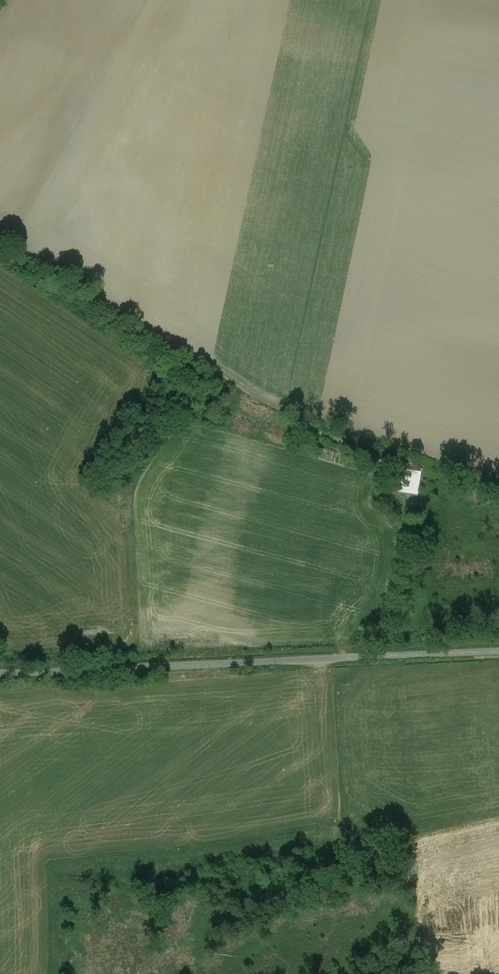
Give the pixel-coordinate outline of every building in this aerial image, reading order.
[(402,470),(399,494),(418,497),(422,473),(402,470)]
